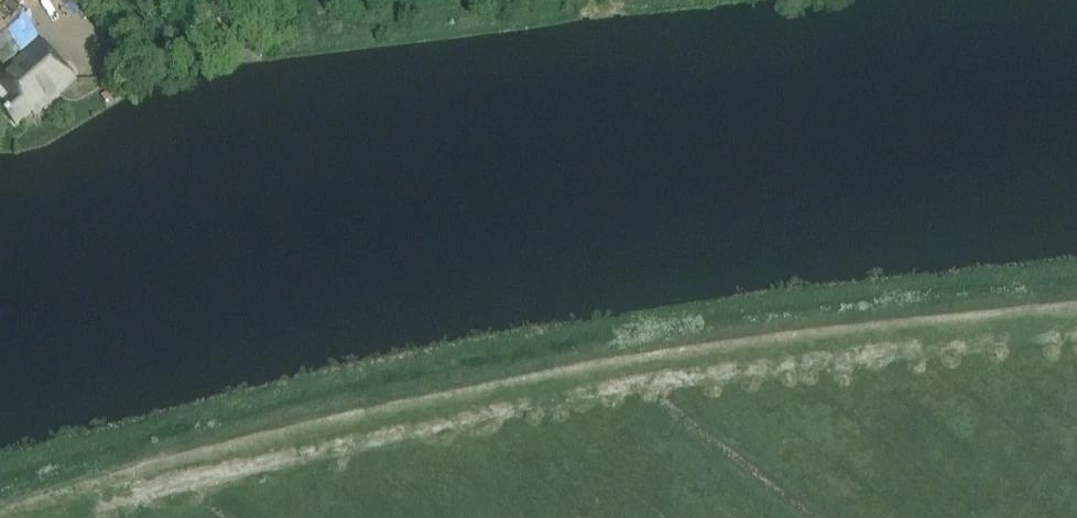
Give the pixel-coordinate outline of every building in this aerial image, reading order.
[(5,68),(38,38),(11,8),(0,19),(0,63),(5,68)] [(42,43),(0,80),(0,92),(13,106),(6,112),(17,126),(31,113),(35,118),(76,82),(42,43)]
